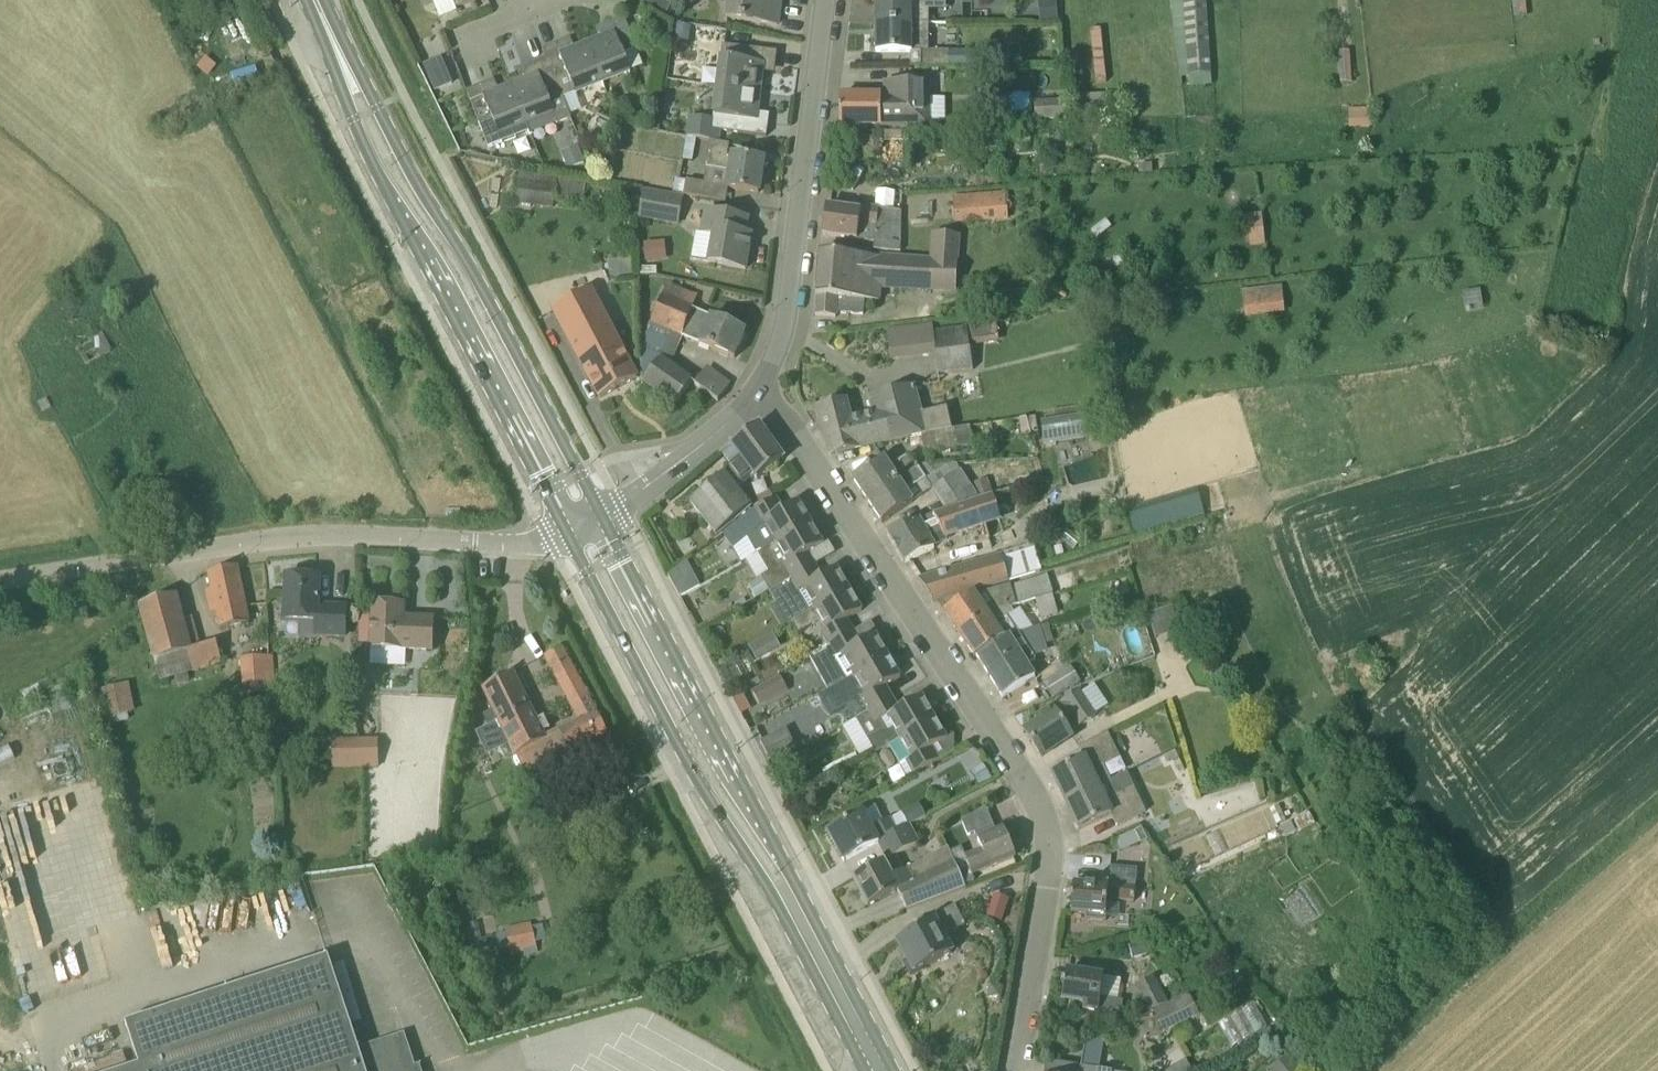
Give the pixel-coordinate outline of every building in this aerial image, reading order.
[(456,8),(477,0),(453,0),(456,8)] [(778,27),(778,22),(776,22),(778,4),(772,3),(772,0),(727,0),(724,20),(778,27)] [(876,23),(929,24),(929,9),(946,9),(946,0),(876,0),(876,23)] [(1211,74),(1205,0),(1171,0),(1181,77),(1211,74)] [(1038,2),(1040,21),(1058,20),(1056,1),(1038,2)] [(587,41),(604,83),(631,72),(623,53),(636,48),(624,16),(596,27),(600,36),(587,41)] [(929,24),(876,23),(876,25),(876,50),(876,52),(919,53),(919,66),(949,66),(949,49),(929,49),(929,24)] [(687,46),(691,27),(677,25),(673,44),(687,46)] [(1088,28),(1091,77),(1102,77),(1100,28),(1088,28)] [(575,94),(604,83),(587,41),(574,46),(570,37),(543,48),(547,58),(562,98),(575,93),(575,94)] [(774,74),(777,53),(723,45),(720,59),(716,87),(759,92),(762,73),(774,74)] [(1350,51),(1338,52),(1340,81),(1352,81),(1350,51)] [(996,67),(996,52),(973,52),(972,66),(996,67)] [(511,83),(529,130),(531,134),(570,118),(562,98),(547,58),(520,69),(524,78),(511,83)] [(430,81),(434,92),(435,92),(452,85),(452,84),(447,73),(441,59),(423,66),(430,81)] [(494,79),(466,90),(488,146),(529,130),(511,83),(498,88),(494,79)] [(840,97),(840,125),(927,126),(927,83),(881,83),(881,94),(881,97),(840,97)] [(714,115),(713,119),(711,141),(724,143),(726,131),(766,137),(768,115),(756,113),(759,92),(716,87),(712,115),(714,115)] [(1068,118),(1067,100),(1035,101),(1036,119),(1068,118)] [(1348,110),(1349,129),(1373,127),(1371,108),(1348,110)] [(651,111),(648,129),(659,131),(662,113),(651,111)] [(687,137),(683,160),(693,162),(697,139),(687,137)] [(705,168),(725,171),(723,186),(759,192),(764,160),(728,154),(729,145),(724,143),(711,141),(709,141),(705,168)] [(585,163),(578,146),(562,153),(568,169),(585,163)] [(614,160),(604,155),(599,165),(609,170),(614,160)] [(517,173),(513,202),(554,207),(555,197),(584,201),(586,183),(539,176),(517,173)] [(673,193),(684,195),(686,181),(675,179),(673,193)] [(716,201),(719,186),(687,180),(684,195),(716,201)] [(684,195),(643,188),(638,217),(679,225),(684,195)] [(954,225),(1008,222),(1006,192),(953,196),(954,225)] [(902,211),(843,203),(842,210),(827,207),(823,236),(874,243),(873,249),(900,251),(902,211)] [(746,270),(752,235),(746,234),(748,219),(705,211),(701,233),(713,236),(708,263),(746,270)] [(1261,213),(1244,214),(1245,245),(1262,244),(1261,213)] [(836,315),(863,317),(864,304),(879,304),(880,293),(928,295),(928,292),(961,292),(961,254),(958,254),(958,237),(931,237),(931,260),(881,256),(881,258),(820,253),(815,316),(836,318),(836,315)] [(656,243),(644,244),(646,262),(658,261),(656,243)] [(745,332),(710,317),(693,309),(698,296),(668,283),(644,340),(646,383),(676,403),(693,378),(671,363),(682,337),(734,360),(745,332)] [(1245,318),(1285,313),(1282,285),(1243,289),(1245,318)] [(592,289),(553,309),(600,398),(620,388),(639,378),(592,289)] [(996,322),(932,331),(932,324),(887,331),(890,358),(935,353),(937,375),(973,371),(970,347),(1000,342),(996,322)] [(696,385),(718,401),(730,384),(708,368),(696,385)] [(831,456),(922,433),(948,427),(943,405),(922,411),(916,385),(867,397),(871,413),(852,417),(848,401),(819,408),(831,456)] [(53,412),(46,399),(37,404),(44,417),(53,412)] [(1101,408),(1084,411),(1086,427),(1104,424),(1101,408)] [(1039,423),(1043,447),(1087,440),(1083,416),(1039,423)] [(1022,438),(1032,437),(1026,419),(1020,419),(1022,438)] [(772,443),(759,425),(732,445),(741,458),(730,468),(690,502),(716,535),(753,507),(735,482),(749,472),(754,480),(783,460),(772,443)] [(922,435),(924,450),(927,454),(971,446),(968,427),(922,435)] [(868,501),(917,467),(909,455),(891,467),(884,458),(853,479),(868,501)] [(930,467),(922,472),(918,466),(917,467),(868,501),(882,523),(914,502),(931,491),(945,511),(980,499),(970,485),(956,464),(933,465),(930,467)] [(988,480),(970,485),(980,499),(991,496),(993,495),(988,480)] [(761,507),(774,499),(769,490),(756,498),(761,507)] [(918,520),(887,533),(887,534),(904,564),(934,549),(929,538),(943,534),(945,538),(999,518),(991,496),(980,499),(934,515),(919,522),(918,520)] [(745,541),(753,554),(757,552),(809,521),(798,502),(783,511),(776,498),(752,512),(722,534),(734,549),(745,541)] [(809,521),(757,552),(769,574),(762,578),(770,592),(814,566),(808,553),(823,544),(809,521)] [(1001,555),(918,579),(933,603),(1009,581),(1001,555)] [(663,572),(674,596),(694,587),(684,563),(663,572)] [(237,566),(208,572),(212,589),(206,590),(211,613),(217,612),(221,630),(249,624),(244,597),(245,596),(242,580),(240,580),(237,566)] [(795,620),(813,609),(849,589),(837,568),(822,577),(814,566),(770,592),(776,605),(783,600),(795,620)] [(1055,577),(1060,593),(1075,588),(1071,572),(1055,577)] [(959,634),(989,614),(1008,602),(1011,607),(1035,600),(1053,594),(1047,575),(1010,585),(976,594),(975,592),(944,611),(959,634)] [(319,578),(287,576),(285,621),(315,622),(314,635),(345,636),(346,607),(318,606),(319,578)] [(757,600),(770,592),(762,578),(757,581),(749,586),(757,600)] [(849,589),(813,609),(795,620),(788,624),(794,635),(820,620),(826,630),(820,634),(827,646),(854,630),(847,619),(862,611),(849,589)] [(1058,613),(1053,594),(1035,600),(1041,619),(1058,613)] [(154,661),(155,661),(160,682),(222,664),(217,643),(192,650),(177,595),(138,606),(154,661)] [(1017,632),(1007,617),(1015,613),(1011,607),(1008,602),(989,614),(959,634),(975,657),(977,656),(1010,636),(1017,632)] [(373,604),(371,648),(431,651),(433,620),(403,619),(404,606),(373,604)] [(1148,614),(1155,638),(1179,631),(1172,607),(1148,614)] [(1048,652),(1039,627),(1010,636),(977,656),(1003,697),(1036,677),(1028,665),(1036,660),(1033,656),(1048,652)] [(854,630),(827,646),(808,657),(828,691),(852,676),(888,654),(876,634),(861,643),(854,630)] [(758,663),(770,656),(762,640),(749,647),(758,663)] [(576,722),(545,738),(512,673),(483,688),(517,755),(516,756),(523,773),(568,751),(569,754),(608,733),(560,646),(541,657),(576,722)] [(820,695),(831,713),(847,704),(856,719),(867,713),(892,698),(885,686),(901,676),(888,654),(852,676),(828,691),(820,695)] [(276,693),(273,656),(240,658),(243,696),(276,693)] [(1053,699),(1064,692),(1081,682),(1071,666),(1043,683),(1053,699)] [(90,693),(97,723),(135,712),(130,683),(90,693)] [(768,683),(752,691),(760,706),(776,698),(768,683)] [(1096,716),(1095,713),(1079,690),(1054,706),(1053,704),(1034,717),(1037,723),(1025,731),(1041,757),(1072,737),(1063,723),(1071,717),(1078,728),(1096,716)] [(898,738),(933,717),(921,697),(899,710),(892,698),(867,713),(856,719),(866,737),(875,752),(885,746),(898,738)] [(946,739),(933,717),(898,738),(910,759),(905,762),(912,775),(925,768),(940,759),(933,747),(946,739)] [(768,763),(793,751),(784,733),(759,745),(768,763)] [(1053,774),(1066,802),(1100,785),(1111,780),(1104,766),(1120,758),(1108,733),(1079,747),(1085,759),(1053,774)] [(332,769),(357,769),(358,739),(332,739),(332,769)] [(379,739),(358,739),(357,769),(378,769),(379,739)] [(1121,739),(1114,742),(1120,754),(1127,751),(1121,739)] [(983,765),(970,772),(978,785),(990,778),(983,765)] [(1100,785),(1066,802),(1079,830),(1112,815),(1117,826),(1146,811),(1134,787),(1107,799),(1100,785)] [(919,803),(902,812),(908,825),(909,825),(910,825),(926,817),(919,803)] [(986,808),(961,819),(968,836),(993,825),(986,808)] [(919,842),(909,825),(908,825),(897,831),(891,818),(873,827),(865,812),(847,821),(828,832),(844,862),(878,843),(887,860),(919,842)] [(1142,828),(1135,831),(1140,844),(1147,841),(1142,828)] [(964,856),(972,875),(1016,856),(1005,829),(978,840),(982,849),(964,856)] [(1126,835),(1115,840),(1120,852),(1131,847),(1126,835)] [(897,891),(907,909),(907,910),(966,888),(949,850),(895,879),(885,861),(853,878),(868,907),(897,891)] [(1108,900),(1119,901),(1135,902),(1137,869),(1110,867),(1108,882),(1095,881),(1094,886),(1073,884),(1071,914),(1086,915),(1086,920),(1106,922),(1106,919),(1108,900)] [(923,968),(935,962),(952,953),(943,936),(964,924),(954,905),(926,921),(917,926),(919,930),(898,941),(909,961),(905,963),(912,975),(924,969),(923,968)] [(537,950),(531,923),(505,928),(511,956),(537,950)] [(1145,940),(1129,945),(1132,958),(1148,954),(1145,940)] [(404,1034),(359,1048),(329,957),(125,1023),(139,1066),(123,1070),(421,1070),(419,1065),(415,1067),(404,1034)] [(1100,999),(1104,978),(1067,972),(1062,1000),(1084,1004),(1083,1011),(1098,1014),(1098,1013),(1120,1016),(1122,1002),(1100,999)] [(1168,1003),(1154,976),(1133,986),(1148,1013),(1168,1003)] [(1001,1000),(1003,987),(989,985),(987,999),(1001,1000)] [(1168,1004),(1153,1011),(1164,1033),(1198,1016),(1188,994),(1183,997),(1173,1001),(1168,1004)] [(1269,1070),(1280,1070),(1286,1066),(1291,1070),(1301,1070),(1288,1055),(1269,1070)] [(1173,1068),(1174,1070),(1192,1070),(1186,1060),(1173,1068)]
